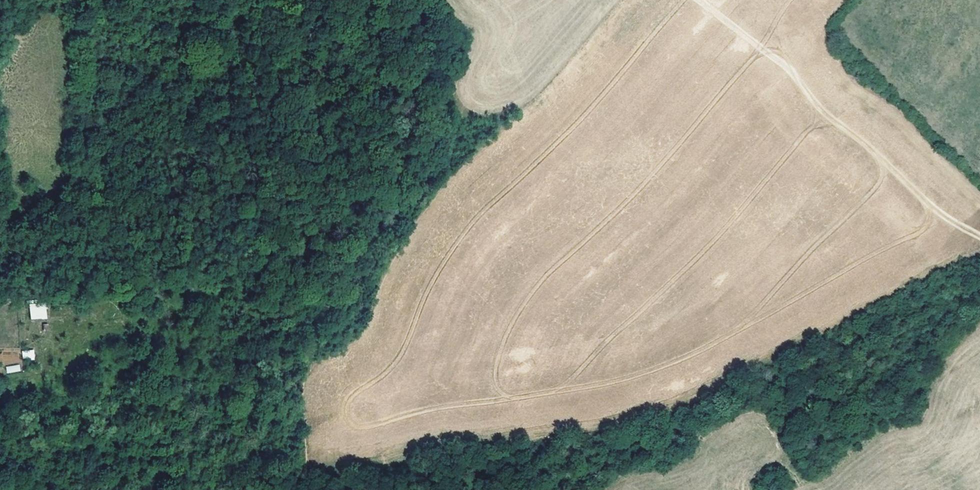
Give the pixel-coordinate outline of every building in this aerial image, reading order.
[(46,302),(29,303),(31,320),(47,319),(46,302)] [(34,350),(22,351),(23,360),(35,359),(34,350)] [(6,366),(7,373),(20,371),(19,364),(6,366)]
